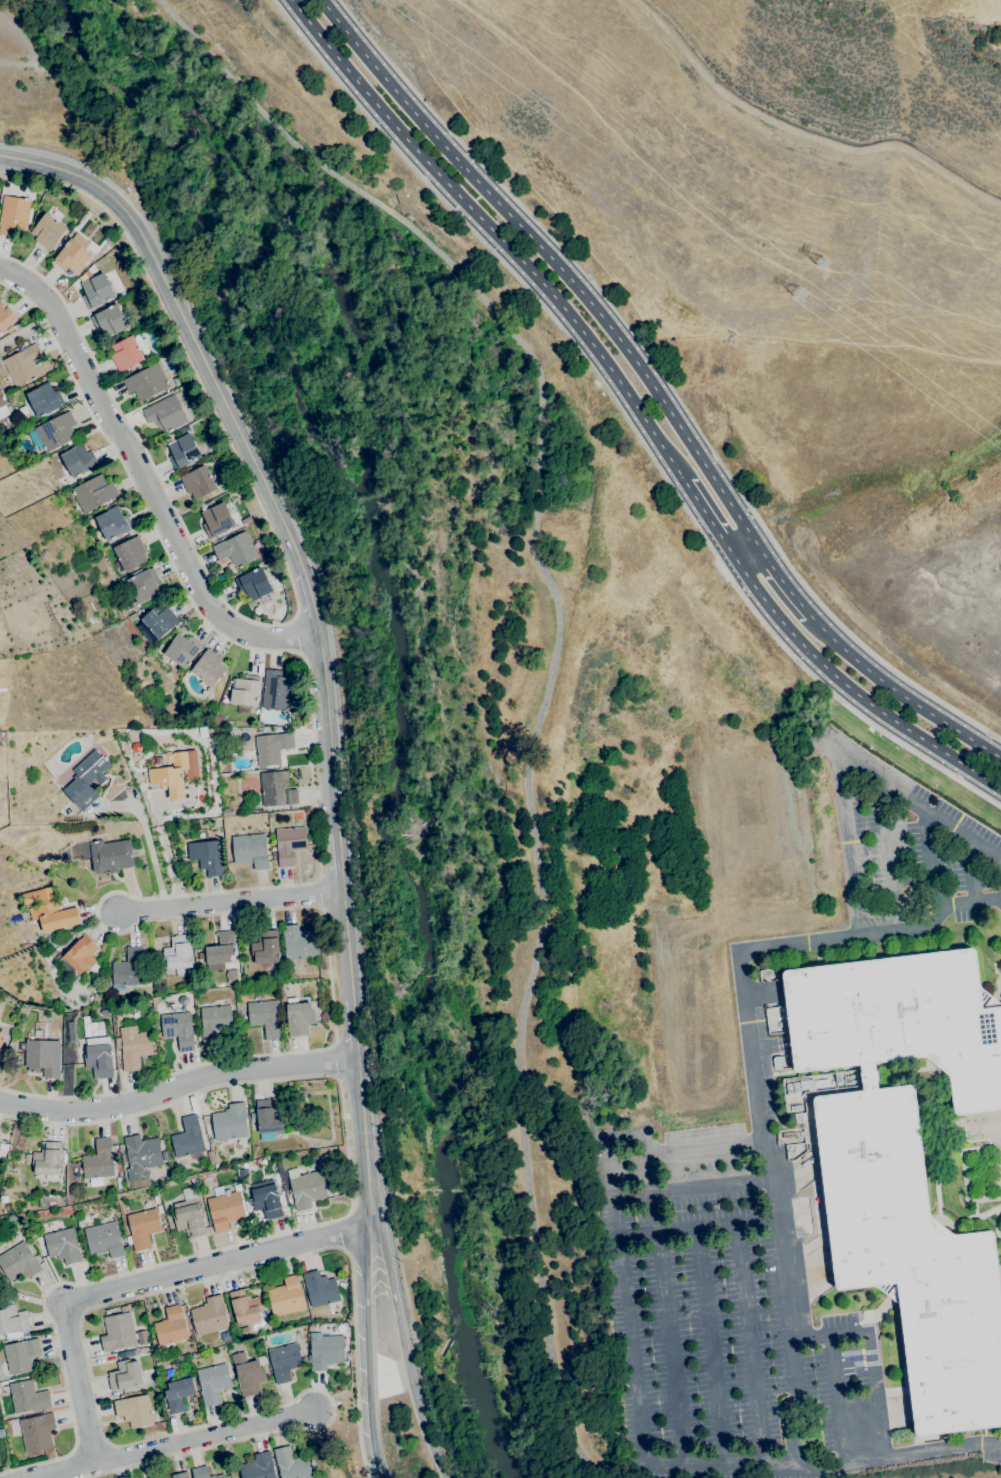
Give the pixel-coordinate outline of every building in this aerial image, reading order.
[(13,236),(0,234),(0,214),(3,195),(24,199),(24,198),(28,198),(28,199),(32,200),(26,232),(14,230),(13,236)] [(49,251),(34,240),(36,237),(30,233),(37,224),(45,212),(67,229),(49,251)] [(77,275),(68,268),(65,271),(53,262),(56,259),(55,258),(71,238),(72,238),(75,234),(89,245),(86,249),(92,254),(84,265),(85,266),(77,275)] [(89,310),(81,296),(86,294),(80,283),(93,277),(93,278),(104,272),(116,296),(111,299),(108,301),(93,308),(92,308),(89,310)] [(2,333),(0,335),(0,301),(5,307),(3,308),(4,309),(7,307),(18,319),(14,323),(2,333)] [(105,337),(101,329),(97,331),(90,317),(94,315),(117,303),(129,327),(115,334),(115,333),(105,337)] [(119,372),(110,355),(113,354),(110,347),(119,342),(132,335),(134,340),(139,338),(142,343),(137,346),(144,359),(119,372)] [(15,387),(2,360),(22,350),(22,349),(36,343),(43,357),(32,362),(39,376),(35,378),(36,379),(32,380),(32,379),(15,387)] [(139,402),(134,391),(128,394),(122,380),(158,362),(170,387),(139,402)] [(38,418),(26,394),(49,382),(54,392),(58,390),(65,404),(61,406),(62,406),(38,418)] [(9,414),(0,418),(0,390),(7,404),(5,405),(9,414)] [(166,434),(158,418),(148,424),(141,410),(174,394),(178,402),(184,399),(194,418),(187,421),(188,422),(166,434)] [(45,453),(33,429),(69,411),(76,424),(71,426),(76,437),(45,453)] [(175,470),(168,457),(172,454),(168,446),(177,441),(176,439),(190,432),(196,445),(199,444),(201,447),(205,445),(209,452),(201,456),(201,457),(179,469),(179,467),(175,470)] [(74,479),(60,456),(73,448),(73,447),(82,442),(88,452),(91,450),(99,464),(95,466),(81,475),(78,477),(77,476),(74,479)] [(195,500),(191,493),(188,494),(179,477),(205,464),(217,489),(214,490),(216,492),(210,495),(209,493),(195,500)] [(82,513),(70,489),(101,474),(107,485),(111,482),(118,495),(82,513)] [(209,539),(202,525),(206,523),(200,512),(210,508),(224,502),(236,526),(213,538),(213,537),(209,539)] [(107,542),(95,517),(108,511),(108,510),(117,505),(123,516),(126,514),(133,528),(115,538),(114,538),(111,539),(111,540),(107,542)] [(243,526),(240,520),(250,516),(252,521),(243,526)] [(235,570),(228,556),(218,561),(211,547),(225,540),(225,541),(245,531),(259,558),(235,570)] [(124,572),(112,548),(137,536),(146,553),(143,554),(147,561),(124,572)] [(250,603),(245,592),(241,594),(234,580),(238,578),(262,566),(274,591),(260,597),(261,598),(250,603)] [(138,604),(125,580),(148,569),(153,567),(160,581),(155,583),(159,591),(150,596),(150,598),(138,604)] [(158,639),(140,619),(151,609),(158,604),(163,609),(166,606),(179,621),(158,639)] [(184,669),(163,653),(169,645),(171,643),(170,642),(177,632),(187,639),(190,636),(202,645),(200,648),(184,669)] [(212,687),(207,683),(204,687),(199,683),(202,680),(190,671),(207,648),(222,659),(219,663),(226,668),(212,687)] [(179,677),(174,673),(178,668),(183,672),(179,677)] [(290,711),(261,708),(266,669),(282,671),(281,677),(293,678),(290,711)] [(257,706),(230,704),(231,689),(233,689),(234,678),(244,679),(244,675),(259,676),(259,681),(257,706)] [(258,767),(255,737),(293,733),(294,748),(279,750),(281,765),(258,767)] [(82,812),(78,808),(79,807),(63,790),(75,780),(73,778),(76,774),(72,770),(95,749),(101,757),(103,755),(111,764),(102,772),(108,779),(101,785),(95,778),(89,784),(94,790),(99,796),(82,812)] [(169,801),(168,788),(163,788),(163,786),(159,786),(159,783),(148,784),(147,769),(172,767),(172,763),(167,763),(165,761),(164,754),(167,752),(172,752),(188,751),(189,769),(183,770),(185,799),(169,801)] [(263,807),(260,773),(287,770),(287,773),(288,773),(289,790),(297,789),(298,804),(263,807)] [(223,816),(222,808),(228,808),(229,810),(232,810),(233,815),(223,816)] [(278,868),(275,829),(305,827),(307,850),(293,851),(294,867),(278,868)] [(254,870),(253,863),(234,864),(231,837),(265,833),(268,869),(254,870)] [(110,874),(109,872),(94,874),(88,842),(102,839),(103,843),(130,839),(132,852),(133,853),(134,858),(133,859),(134,867),(120,869),(118,869),(119,872),(110,874)] [(207,877),(206,870),(206,869),(200,870),(199,859),(189,860),(187,844),(219,840),(222,867),(223,875),(207,877)] [(42,933),(39,919),(31,921),(28,909),(39,906),(38,902),(23,905),(21,894),(52,886),(55,896),(56,900),(57,906),(58,906),(59,911),(76,907),(80,924),(67,927),(42,933)] [(285,960),(283,939),(282,926),(298,924),(298,931),(316,929),(319,957),(285,960)] [(207,970),(205,947),(219,946),(218,931),(233,930),(235,944),(234,944),(235,955),(231,955),(232,962),(224,963),(224,968),(207,970)] [(255,964),(254,956),(251,957),(250,943),(258,942),(258,938),(262,937),(261,931),(277,930),(279,951),(280,962),(255,964)] [(71,982),(54,964),(62,956),(62,957),(70,950),(69,949),(79,939),(85,934),(98,948),(91,955),(97,962),(95,963),(101,968),(94,975),(88,969),(87,971),(85,969),(79,975),(71,982)] [(176,977),(175,969),(167,970),(166,961),(164,962),(163,948),(171,947),(170,937),(175,936),(175,935),(189,934),(190,942),(191,956),(192,967),(191,967),(192,975),(176,977)] [(48,949),(45,942),(57,937),(60,945),(48,949)] [(113,993),(112,962),(127,962),(126,947),(141,946),(143,985),(125,985),(125,992),(113,993)] [(979,986),(1000,1004),(1000,1111),(959,1116),(957,1115),(956,1115),(954,1113),(954,1111),(949,1078),(948,1076),(946,1073),(927,1058),(924,1057),(921,1057),(875,1063),(860,1065),(797,1072),(796,1072),(795,1071),(794,1070),(794,1069),(782,974),(782,973),(783,972),(784,971),(785,970),(971,948),(972,948),(973,949),(974,950),(975,952),(979,986)] [(289,1037),(288,1029),(286,1004),(287,1004),(287,999),(294,998),(297,997),(298,1003),(311,1002),(311,1010),(314,1009),(316,1023),(307,1024),(308,1035),(289,1037)] [(265,1040),(264,1025),(249,1026),(247,1003),(277,1000),(281,1039),(265,1040)] [(202,1045),(201,1028),(202,1028),(200,1008),(230,1005),(233,1030),(221,1031),(222,1044),(202,1045)] [(179,1052),(177,1036),(162,1038),(160,1015),(190,1012),(194,1051),(179,1052)] [(122,1072),(121,1054),(122,1054),(121,1048),(115,1049),(114,1038),(120,1038),(119,1028),(137,1026),(137,1032),(151,1031),(153,1055),(139,1056),(140,1070),(122,1072)] [(59,1079),(43,1078),(43,1068),(39,1068),(38,1073),(28,1073),(29,1067),(25,1067),(25,1050),(18,1049),(19,1043),(25,1043),(26,1039),(27,1039),(27,1040),(60,1041),(59,1079)] [(98,1079),(98,1078),(93,1078),(92,1067),(84,1068),(83,1055),(86,1054),(86,1046),(110,1044),(111,1050),(110,1050),(111,1055),(112,1055),(113,1069),(112,1069),(113,1077),(98,1079)] [(776,1070),(774,1068),(773,1059),(775,1057),(780,1056),(781,1069),(776,1070)] [(863,1091),(862,1082),(861,1082),(860,1073),(861,1073),(860,1065),(875,1063),(876,1071),(878,1081),(877,1081),(878,1089),(863,1091)] [(808,1091),(808,1089),(800,1090),(799,1081),(813,1079),(814,1081),(829,1079),(829,1085),(821,1086),(821,1085),(814,1085),(815,1090),(808,1091)] [(994,1235),(1000,1297),(1000,1427),(920,1437),(918,1436),(916,1435),(915,1434),(914,1432),(909,1387),(904,1387),(902,1368),(907,1367),(899,1305),(876,1286),(841,1290),(839,1290),(837,1289),(835,1287),(835,1285),(813,1101),(813,1099),(814,1098),(815,1097),(817,1096),(863,1091),(878,1089),(910,1085),(911,1085),(913,1086),(914,1088),(914,1089),(929,1212),(930,1215),(933,1219),(951,1233),(955,1235),(958,1235),(988,1231),(990,1231),(992,1232),(993,1233),(994,1235)] [(259,1134),(258,1122),(257,1122),(256,1109),(256,1100),(269,1099),(269,1100),(274,1100),(275,1110),(284,1109),(285,1122),(283,1122),(284,1131),(259,1134)] [(214,1141),(211,1113),(225,1112),(224,1109),(228,1109),(228,1104),(244,1102),(246,1117),(245,1118),(248,1137),(214,1141)] [(796,1122),(795,1114),(802,1113),(803,1121),(796,1122)] [(175,1158),(170,1135),(184,1132),(181,1117),(196,1114),(205,1151),(175,1158)] [(145,1169),(148,1171),(149,1175),(147,1178),(129,1181),(126,1169),(130,1168),(125,1145),(123,1137),(139,1134),(141,1141),(158,1137),(163,1165),(144,1168),(144,1170),(145,1169)] [(84,1179),(81,1156),(96,1155),(94,1139),(110,1137),(114,1176),(84,1179)] [(59,1175),(34,1174),(34,1166),(32,1166),(32,1152),(41,1152),(41,1141),(61,1142),(60,1151),(60,1163),(59,1163),(59,1175)] [(296,1212),(292,1196),(293,1196),(288,1178),(321,1170),(327,1197),(326,1197),(310,1201),(312,1208),(296,1212)] [(269,1220),(269,1218),(264,1219),(261,1209),(253,1211),(250,1198),(253,1197),(251,1189),(252,1189),(251,1184),(265,1180),(272,1178),(274,1183),(275,1183),(278,1195),(279,1195),(282,1208),(281,1208),(283,1216),(269,1220)] [(215,1233),(206,1199),(225,1194),(224,1190),(229,1189),(230,1193),(239,1190),(246,1217),(227,1222),(229,1230),(215,1233)] [(819,1234),(817,1233),(814,1204),(819,1199),(823,1231),(821,1233),(819,1234)] [(192,1238),(190,1231),(185,1232),(185,1229),(177,1231),(173,1218),(176,1217),(174,1209),(198,1203),(201,1214),(204,1225),(206,1234),(192,1238)] [(156,1208),(161,1230),(148,1234),(151,1247),(134,1252),(130,1236),(131,1235),(126,1215),(143,1211),(142,1208),(146,1207),(147,1210),(156,1208)] [(110,1259),(108,1252),(92,1256),(92,1255),(90,1255),(83,1229),(116,1221),(124,1255),(110,1259)] [(65,1265),(64,1258),(57,1260),(56,1255),(48,1257),(43,1234),(72,1227),(77,1248),(78,1248),(82,1261),(65,1265)] [(9,1282),(0,1267),(0,1255),(24,1240),(33,1256),(34,1255),(42,1269),(28,1278),(26,1274),(23,1276),(22,1275),(14,1280),(13,1279),(9,1282)] [(310,1308),(302,1274),(318,1270),(320,1277),(326,1275),(327,1279),(335,1278),(340,1300),(310,1308)] [(273,1317),(266,1290),(284,1285),(282,1277),(297,1274),(300,1287),(301,1287),(306,1309),(273,1317)] [(237,1324),(234,1313),(234,1314),(231,1300),(230,1300),(228,1292),(248,1288),(248,1289),(244,1290),(245,1295),(250,1294),(251,1298),(259,1296),(262,1310),(258,1310),(260,1318),(237,1324)] [(196,1336),(189,1310),(193,1309),(193,1308),(203,1305),(203,1304),(206,1303),(205,1298),(221,1294),(225,1310),(224,1310),(229,1328),(196,1336)] [(5,1334),(0,1335),(0,1309),(2,1309),(1,1307),(14,1304),(16,1313),(26,1310),(30,1329),(21,1331),(22,1336),(6,1340),(5,1334)] [(158,1346),(153,1323),(161,1321),(161,1320),(167,1319),(164,1308),(180,1304),(188,1339),(158,1346)] [(103,1353),(100,1336),(106,1335),(103,1319),(104,1319),(103,1317),(121,1314),(120,1307),(126,1306),(128,1312),(130,1312),(137,1345),(120,1348),(120,1349),(103,1353)] [(238,1339),(236,1330),(248,1326),(250,1334),(249,1334),(250,1336),(238,1339)] [(310,1371),(310,1355),(310,1333),(321,1332),(322,1336),(343,1335),(344,1363),(340,1363),(340,1364),(331,1364),(331,1366),(327,1366),(327,1371),(310,1371)] [(9,1375),(3,1345),(38,1338),(41,1353),(30,1355),(31,1362),(30,1362),(32,1370),(9,1375)] [(275,1385),(267,1350),(297,1343),(301,1358),(306,1357),(307,1361),(302,1363),(302,1365),(294,1367),(295,1368),(288,1370),(291,1381),(275,1385)] [(242,1398),(240,1390),(237,1377),(235,1367),(232,1355),(244,1352),(247,1363),(258,1360),(257,1357),(265,1355),(267,1363),(260,1365),(261,1368),(264,1367),(267,1381),(259,1382),(260,1386),(255,1387),(256,1392),(261,1391),(261,1393),(242,1398)] [(110,1391),(107,1378),(109,1378),(108,1373),(118,1371),(116,1362),(130,1359),(131,1362),(138,1361),(143,1384),(132,1387),(119,1390),(119,1389),(110,1391)] [(204,1408),(200,1391),(201,1391),(196,1371),(226,1363),(231,1386),(218,1389),(222,1403),(204,1408)] [(167,1377),(165,1371),(173,1369),(174,1375),(167,1377)] [(170,1415),(167,1401),(166,1401),(164,1391),(168,1390),(167,1383),(184,1379),(182,1374),(188,1372),(189,1377),(191,1377),(196,1394),(182,1398),(185,1411),(170,1415)] [(14,1413),(9,1384),(32,1379),(35,1393),(48,1390),(52,1408),(35,1411),(35,1409),(14,1413)] [(131,1429),(129,1421),(125,1422),(123,1416),(116,1418),(113,1401),(147,1394),(153,1424),(131,1429)] [(25,1453),(19,1420),(43,1415),(43,1414),(53,1413),(56,1429),(50,1430),(53,1448),(25,1453)] [(306,1456),(312,1477),(281,1477),(273,1450),(290,1445),(293,1459),(306,1456)] [(273,1466),(276,1477),(241,1477),(238,1465),(251,1462),(251,1460),(255,1459),(253,1455),(269,1451),(273,1466)] [(224,1474),(225,1477),(193,1477),(191,1469),(206,1465),(209,1477),(215,1475),(215,1476),(224,1474)]
